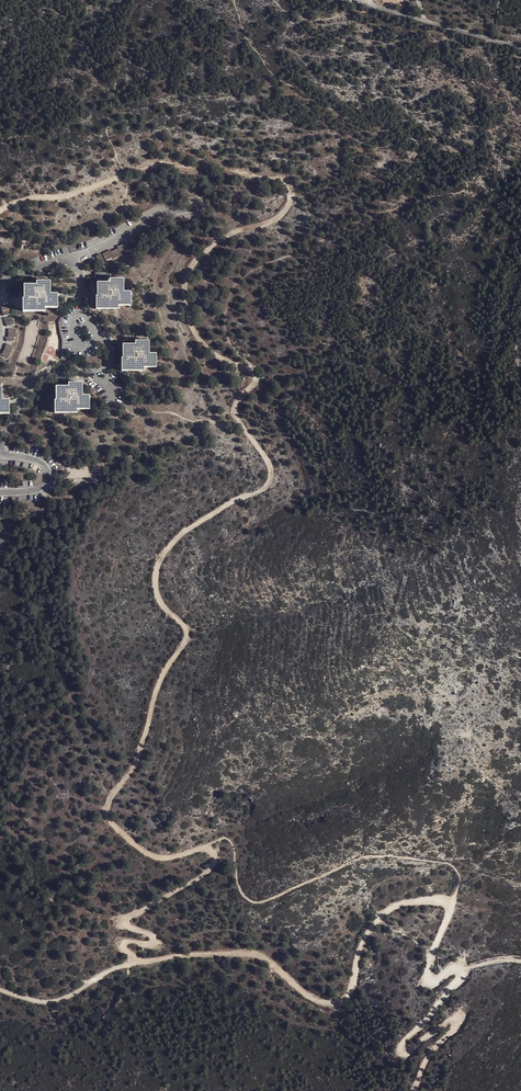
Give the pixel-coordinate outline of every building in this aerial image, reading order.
[(95,309),(117,309),(117,306),(130,306),(130,292),(124,291),(124,279),(110,279),(110,272),(95,272),(95,282),(97,282),(97,296),(95,296),(95,309)] [(23,312),(44,312),(45,309),(57,309),(57,295),(50,294),(50,281),(36,281),(36,284),(24,285),(24,299),(22,299),(23,312)] [(10,304),(1,306),(4,316),(12,314),(10,304)] [(12,317),(5,319),(7,326),(14,324),(12,317)] [(16,329),(8,329),(8,337),(6,337),(6,341),(14,341),(14,337),(16,337),(16,329)] [(121,371),(143,370),(143,367),(156,367),(157,353),(150,353),(150,341),(136,340),(135,344),(123,344),(123,358),(121,358),(121,371)] [(13,347),(7,343),(5,347),(5,348),(2,354),(8,358),(12,350),(13,347)] [(55,413),(77,413),(77,410),(90,410),(90,396),(83,396),(83,383),(69,383),(69,386),(56,386),(56,400),(55,400),(55,413)] [(9,414),(10,400),(3,400),(3,387),(0,387),(0,414),(9,414)]
